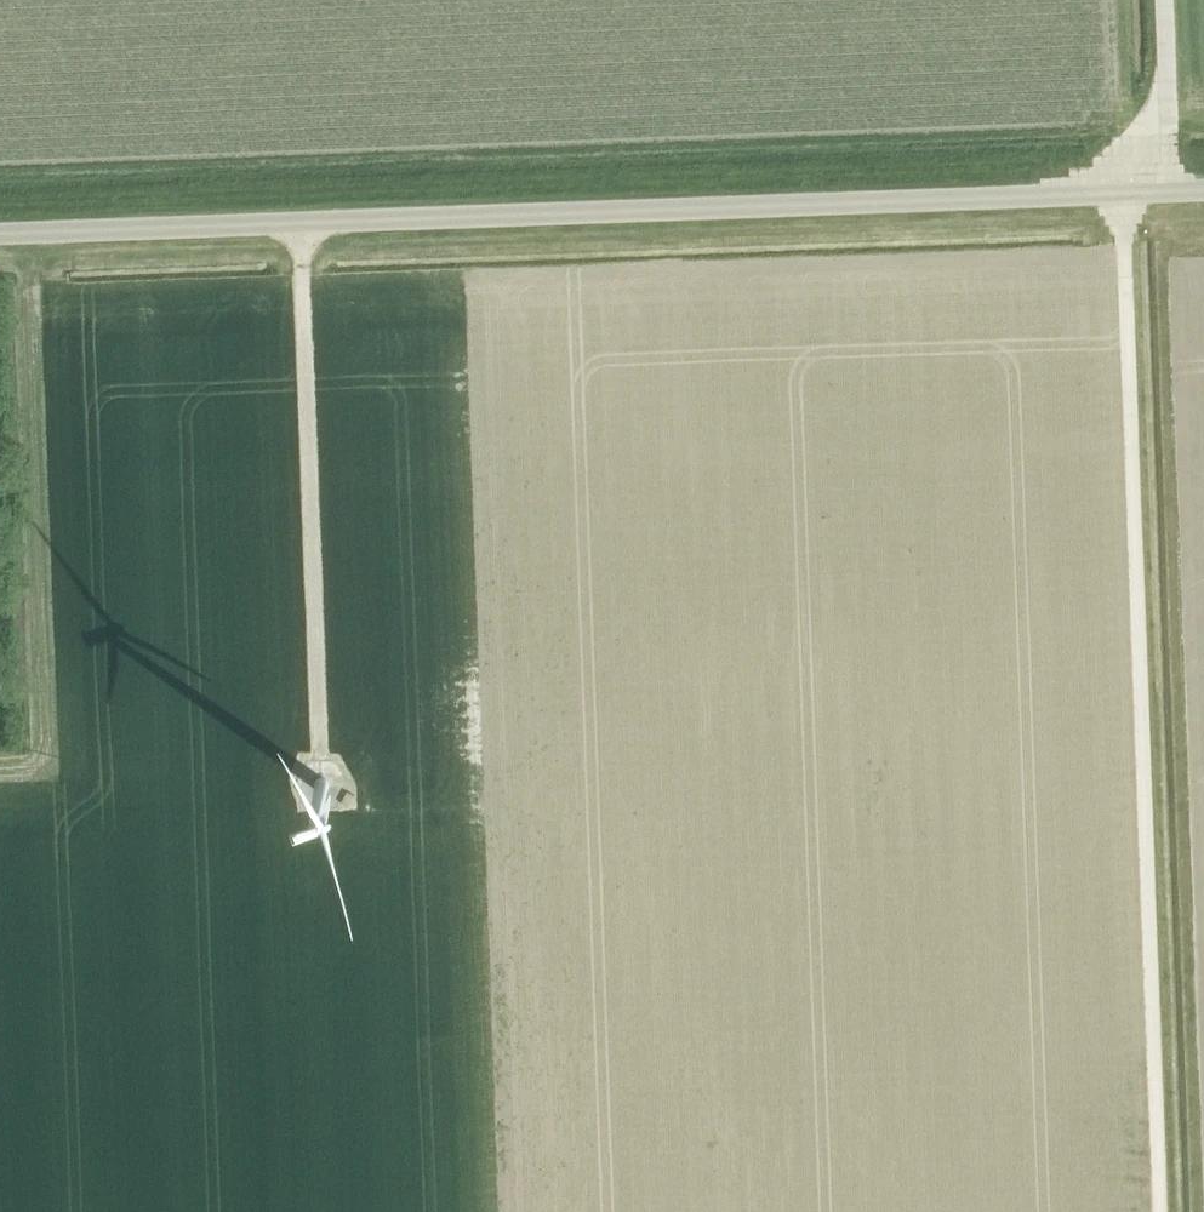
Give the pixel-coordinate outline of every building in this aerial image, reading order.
[(322,778),(321,778),(320,778),(319,778),(318,778),(318,779),(317,779),(316,780),(315,781),(315,782),(314,783),(314,784),(314,785),(314,786),(314,787),(315,788),(315,789),(316,789),(316,790),(317,791),(318,792),(319,792),(320,792),(321,793),(322,793),(323,792),(324,792),(325,792),(326,791),(327,790),(328,789),(328,788),(329,788),(329,787),(329,786),(329,785),(329,784),(329,783),(329,782),(328,782),(328,781),(327,780),(327,779),(326,779),(325,779),(325,778),(324,778),(323,778),(322,778)]
